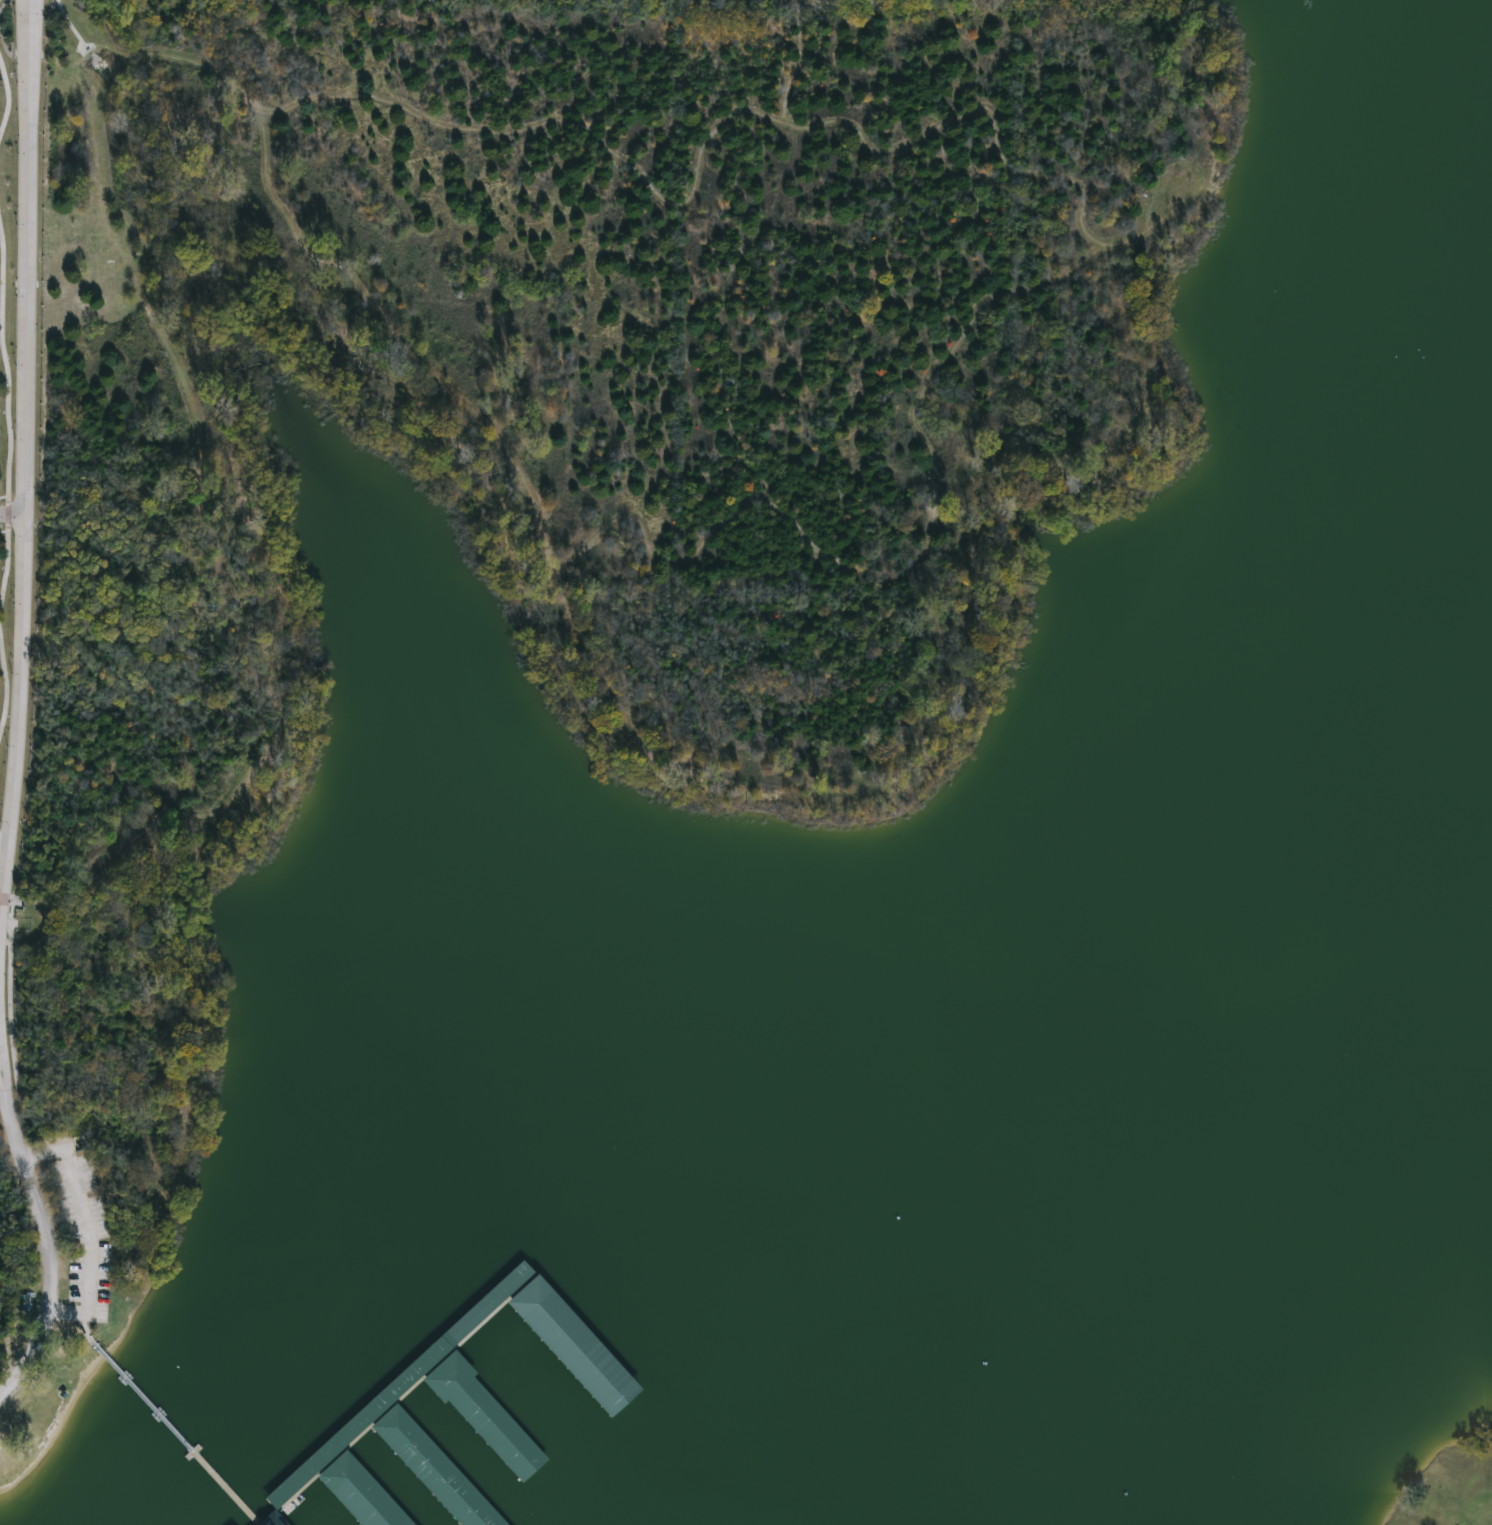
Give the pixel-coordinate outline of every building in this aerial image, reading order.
[(448,1403),(444,1406),(422,1382),(453,1354),(548,1460),(521,1484),(448,1403)] [(398,1405),(482,1500),(456,1523),(372,1429),(398,1405)] [(349,1451),(412,1524),(359,1524),(318,1477),(349,1451)] [(276,1511),(288,1524),(259,1524),(276,1511)]
